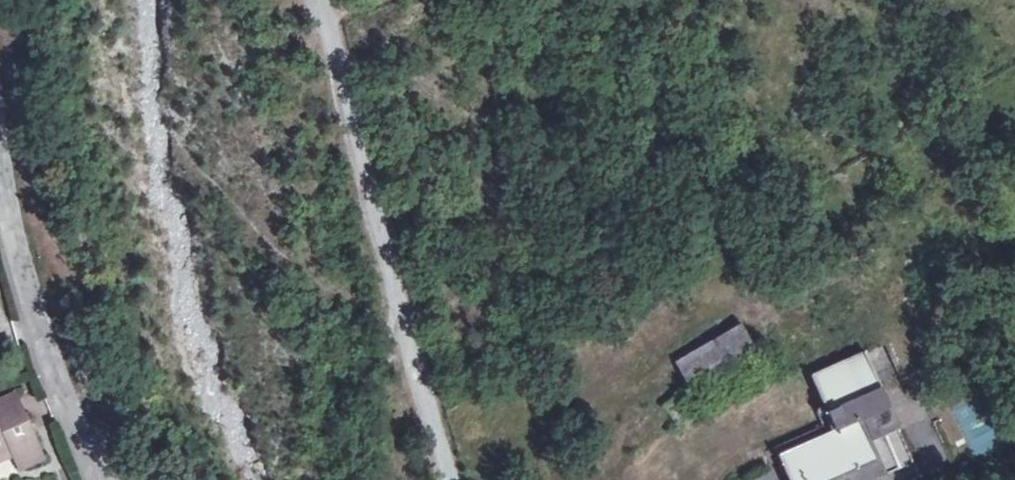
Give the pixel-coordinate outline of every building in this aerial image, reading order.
[(674,362),(688,387),(755,349),(741,323),(674,362)] [(824,405),(836,431),(778,456),(789,479),(869,479),(899,467),(882,430),(896,423),(865,352),(811,375),(824,405)] [(12,450),(20,468),(42,459),(15,397),(0,403),(0,455),(12,450)]
